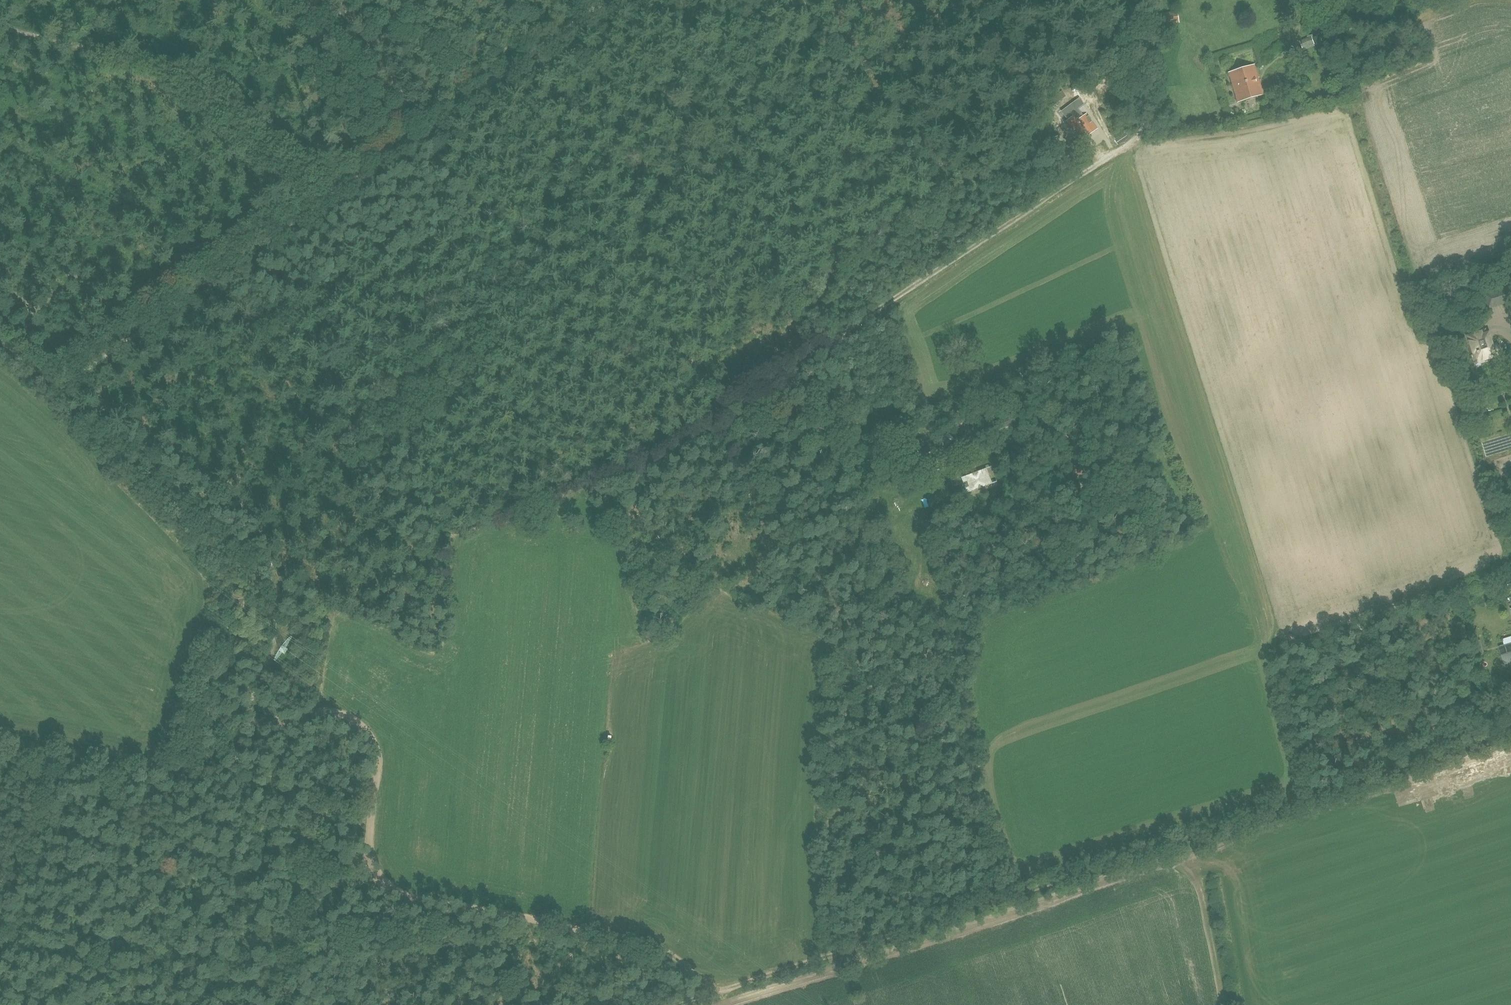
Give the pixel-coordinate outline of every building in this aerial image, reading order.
[(1178,22),(1177,12),(1161,15),(1163,24),(1178,22)] [(1300,40),(1303,48),(1315,43),(1312,36),(1300,40)] [(1238,102),(1263,94),(1254,65),(1229,73),(1238,102)] [(1077,113),(1071,104),(1062,111),(1068,120),(1067,121),(1074,130),(1075,128),(1080,134),(1086,130),(1089,134),(1097,128),(1086,114),(1083,116),(1079,111),(1077,113)] [(1509,302),(1510,301),(1510,287),(1485,295),(1489,308),(1509,302)] [(1489,333),(1487,333),(1483,335),(1482,331),(1468,336),(1477,362),(1496,355),(1497,355),(1498,355),(1498,354),(1499,353),(1500,352),(1500,351),(1500,350),(1500,349),(1499,348),(1499,347),(1498,346),(1497,346),(1496,345),(1495,345),(1494,345),(1493,346),(1489,333)] [(997,430),(1016,422),(1013,415),(994,422),(997,430)] [(958,424),(951,432),(960,441),(968,433),(958,424)] [(986,468),(961,477),(967,493),(992,483),(986,468)] [(1498,646),(1505,665),(1509,664),(1510,668),(1510,642),(1498,646)]
